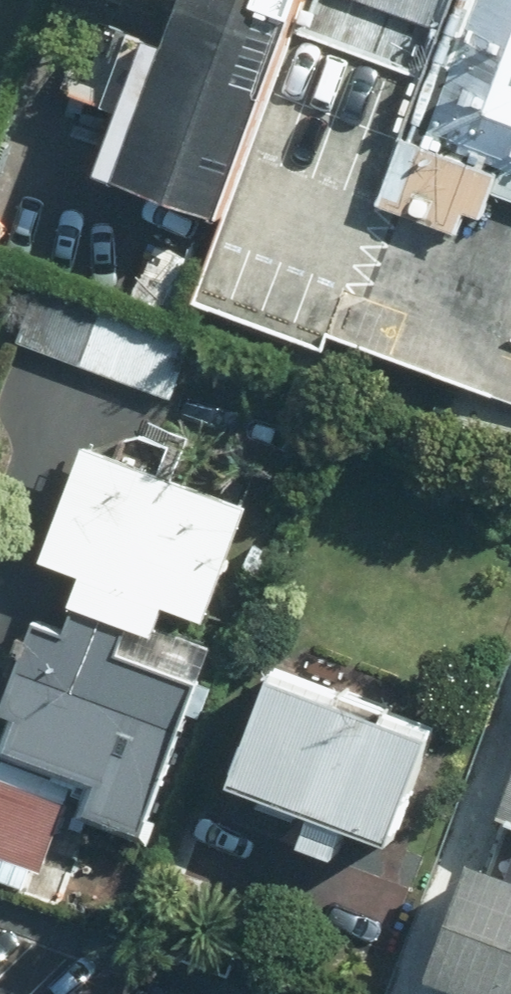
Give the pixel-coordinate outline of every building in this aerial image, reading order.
[(93,163),(196,201),(269,12),(238,0),(155,0),(93,163)] [(318,314),(441,0),(286,0),(184,262),(318,314)] [(318,314),(510,389),(510,0),(441,0),(318,314)] [(194,350),(40,291),(19,345),(174,403),(194,350)] [(42,564),(85,580),(74,609),(81,612),(128,629),(153,639),(164,610),(206,626),(248,512),(84,451),(42,564)] [(6,718),(13,720),(2,752),(100,788),(90,815),(148,837),(204,689),(117,657),(128,629),(81,612),(70,642),(39,631),(6,718)] [(338,862),(349,829),(392,843),(431,728),(274,675),(236,790),(317,818),(306,852),(338,862)] [(0,775),(0,862),(48,877),(73,797),(0,775)] [(475,868),(434,993),(438,993),(510,993),(510,879),(475,868)]
